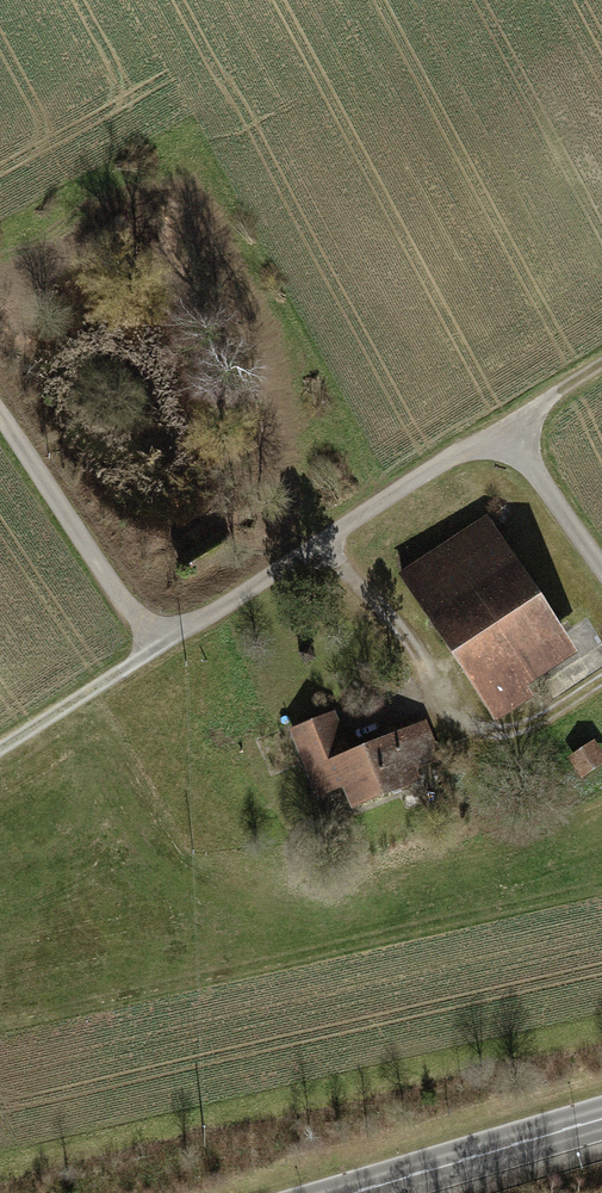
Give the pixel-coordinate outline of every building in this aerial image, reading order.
[(488,520),(402,576),(493,715),(524,695),(508,671),(563,635),(488,520)] [(332,715),(293,730),(319,794),(346,783),(355,805),(410,784),(405,771),(422,764),(418,755),(434,749),(424,725),(348,755),(332,715)] [(599,755),(593,747),(574,760),(580,768),(586,769),(597,761),(599,755)]
